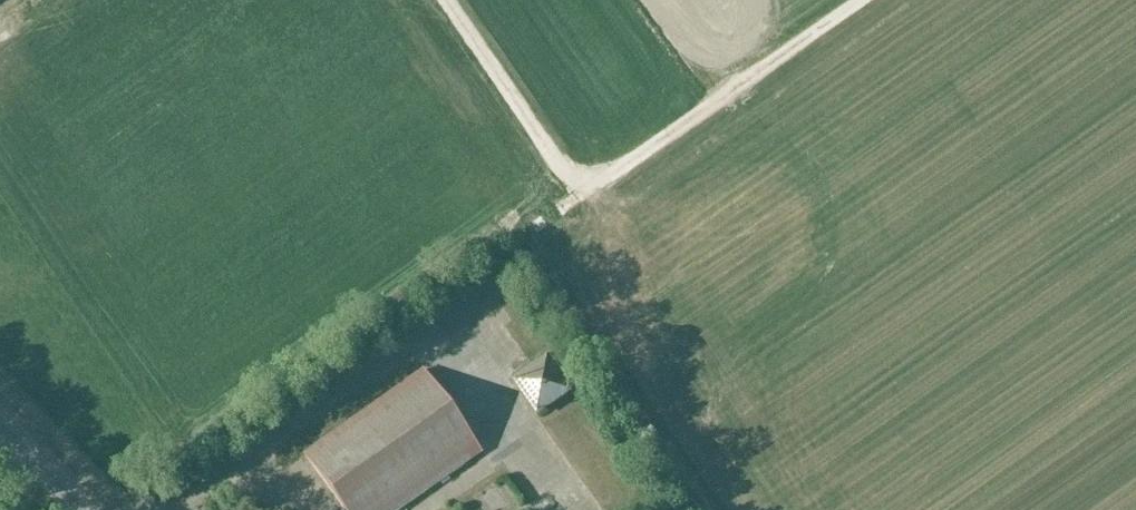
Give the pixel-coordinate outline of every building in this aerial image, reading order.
[(512,381),(539,418),(573,393),(547,355),(512,381)] [(344,509),(403,509),(483,454),(424,369),(305,453),(344,509)]
